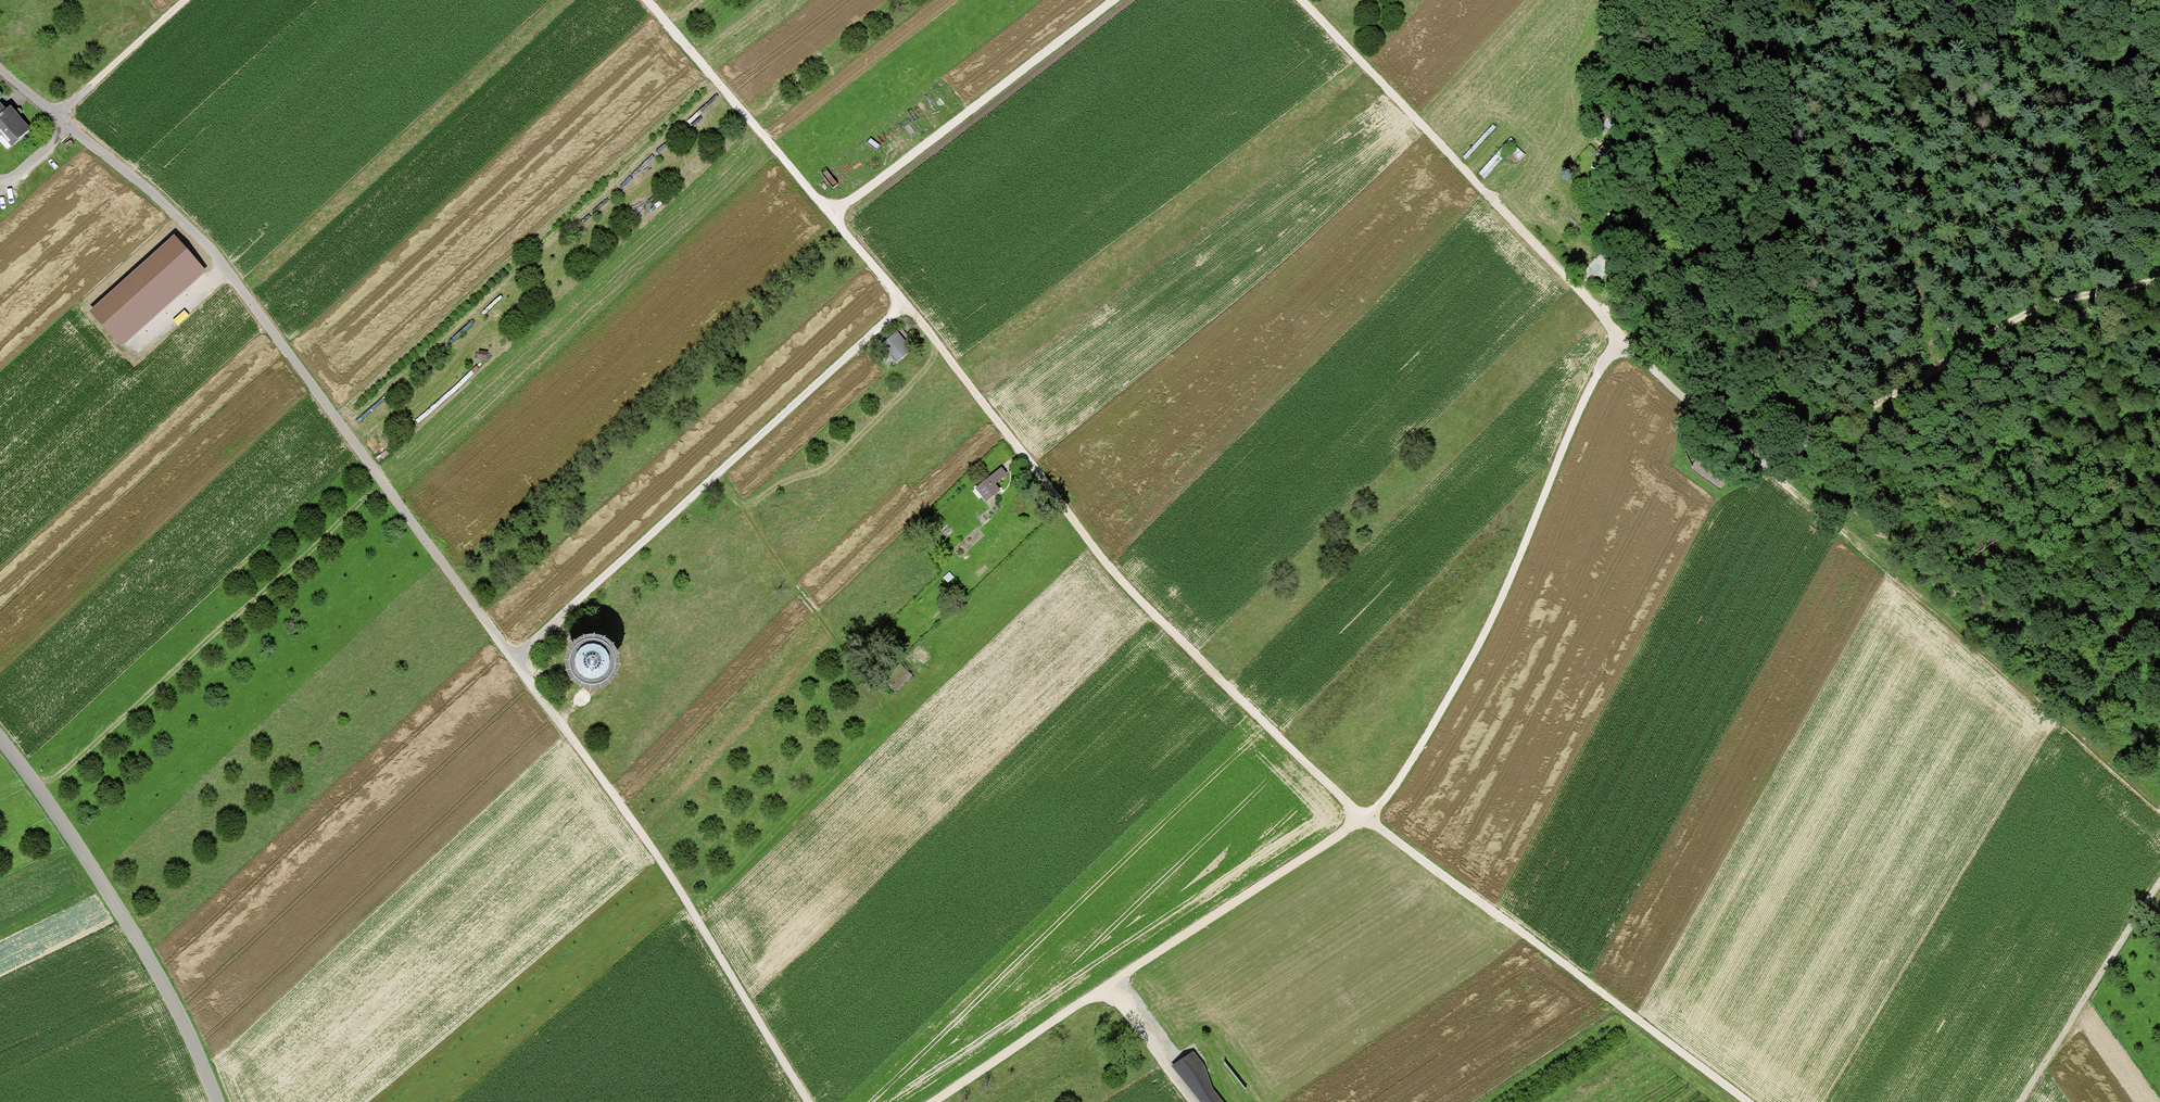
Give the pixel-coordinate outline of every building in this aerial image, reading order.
[(31,128),(10,105),(6,109),(0,114),(0,133),(11,146),(31,128)] [(172,236),(87,311),(119,348),(204,273),(172,236)] [(899,334),(884,346),(898,364),(913,352),(899,334)] [(978,488),(989,502),(1002,492),(998,487),(1009,478),(1003,470),(978,488)] [(570,675),(573,681),(578,686),(585,689),(592,690),(599,689),(610,679),(612,672),(612,665),(609,658),(605,653),(599,649),(592,647),(585,648),(579,650),(574,655),(570,661),(569,668),(570,675)] [(1202,1101),(1223,1101),(1212,1087),(1205,1066),(1193,1052),(1174,1065),(1202,1101)]
